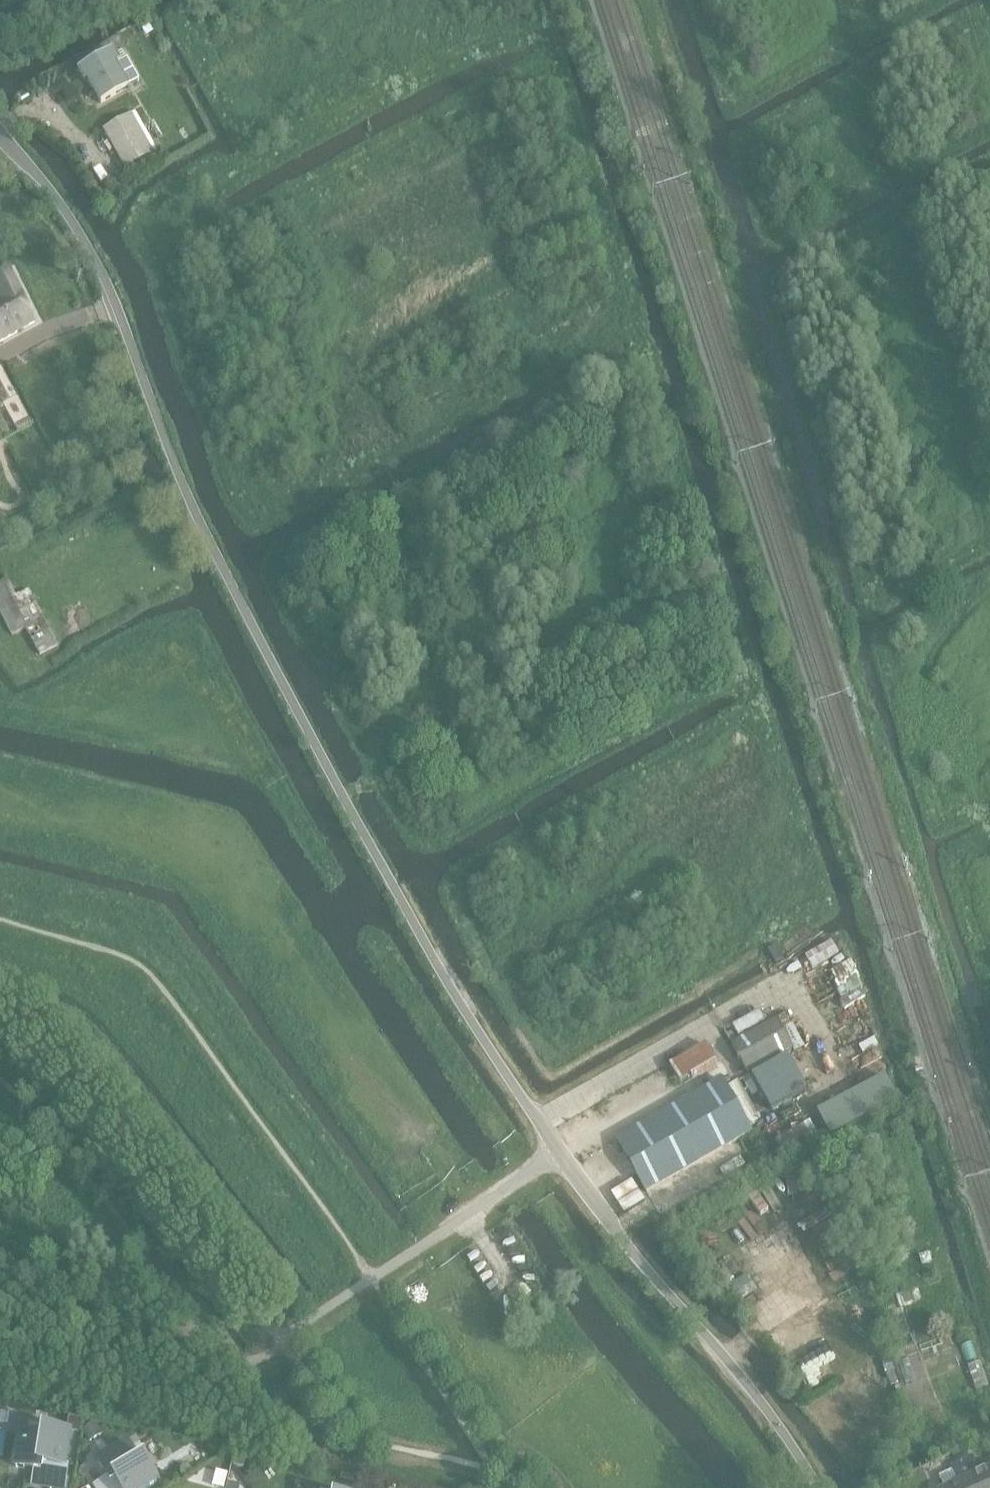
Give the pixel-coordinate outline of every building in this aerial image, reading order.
[(88,81),(101,104),(129,88),(129,87),(139,81),(123,52),(117,56),(114,52),(93,64),(85,69),(91,79),(88,81)] [(157,152),(136,114),(105,131),(126,170),(157,152)] [(35,324),(8,272),(0,275),(0,343),(35,324)] [(38,657),(57,648),(28,592),(16,598),(8,580),(0,584),(0,613),(12,636),(25,629),(38,657)] [(848,960),(833,974),(845,986),(860,973),(848,960)] [(760,1012),(733,1027),(739,1037),(766,1022),(760,1012)] [(749,1075),(792,1050),(775,1021),(732,1045),(749,1075)] [(669,1067),(680,1085),(715,1063),(705,1046),(669,1067)] [(788,1057),(752,1078),(771,1112),(807,1092),(797,1073),(788,1057)] [(616,1141),(646,1194),(751,1134),(721,1081),(616,1141)] [(830,1134),(892,1107),(881,1081),(818,1108),(830,1134)] [(69,1419),(67,1431),(81,1433),(83,1421),(69,1419)] [(95,1426),(85,1432),(91,1442),(101,1436),(95,1426)] [(26,1469),(40,1472),(41,1467),(64,1470),(69,1437),(46,1434),(46,1430),(31,1428),(30,1436),(21,1434),(19,1449),(16,1468),(26,1469)] [(111,1483),(116,1481),(120,1487),(149,1487),(157,1483),(145,1464),(147,1462),(139,1449),(132,1452),(128,1445),(99,1463),(104,1472),(111,1483)] [(979,1473),(972,1459),(950,1469),(951,1472),(940,1477),(945,1487),(989,1487),(989,1468),(979,1473)] [(40,1472),(26,1469),(25,1477),(25,1478),(26,1478),(38,1480),(39,1480),(49,1481),(51,1482),(60,1483),(62,1483),(62,1482),(64,1470),(41,1467),(40,1472)] [(104,1472),(98,1476),(97,1476),(98,1477),(104,1486),(104,1487),(105,1487),(120,1487),(116,1481),(111,1483),(104,1472)]
